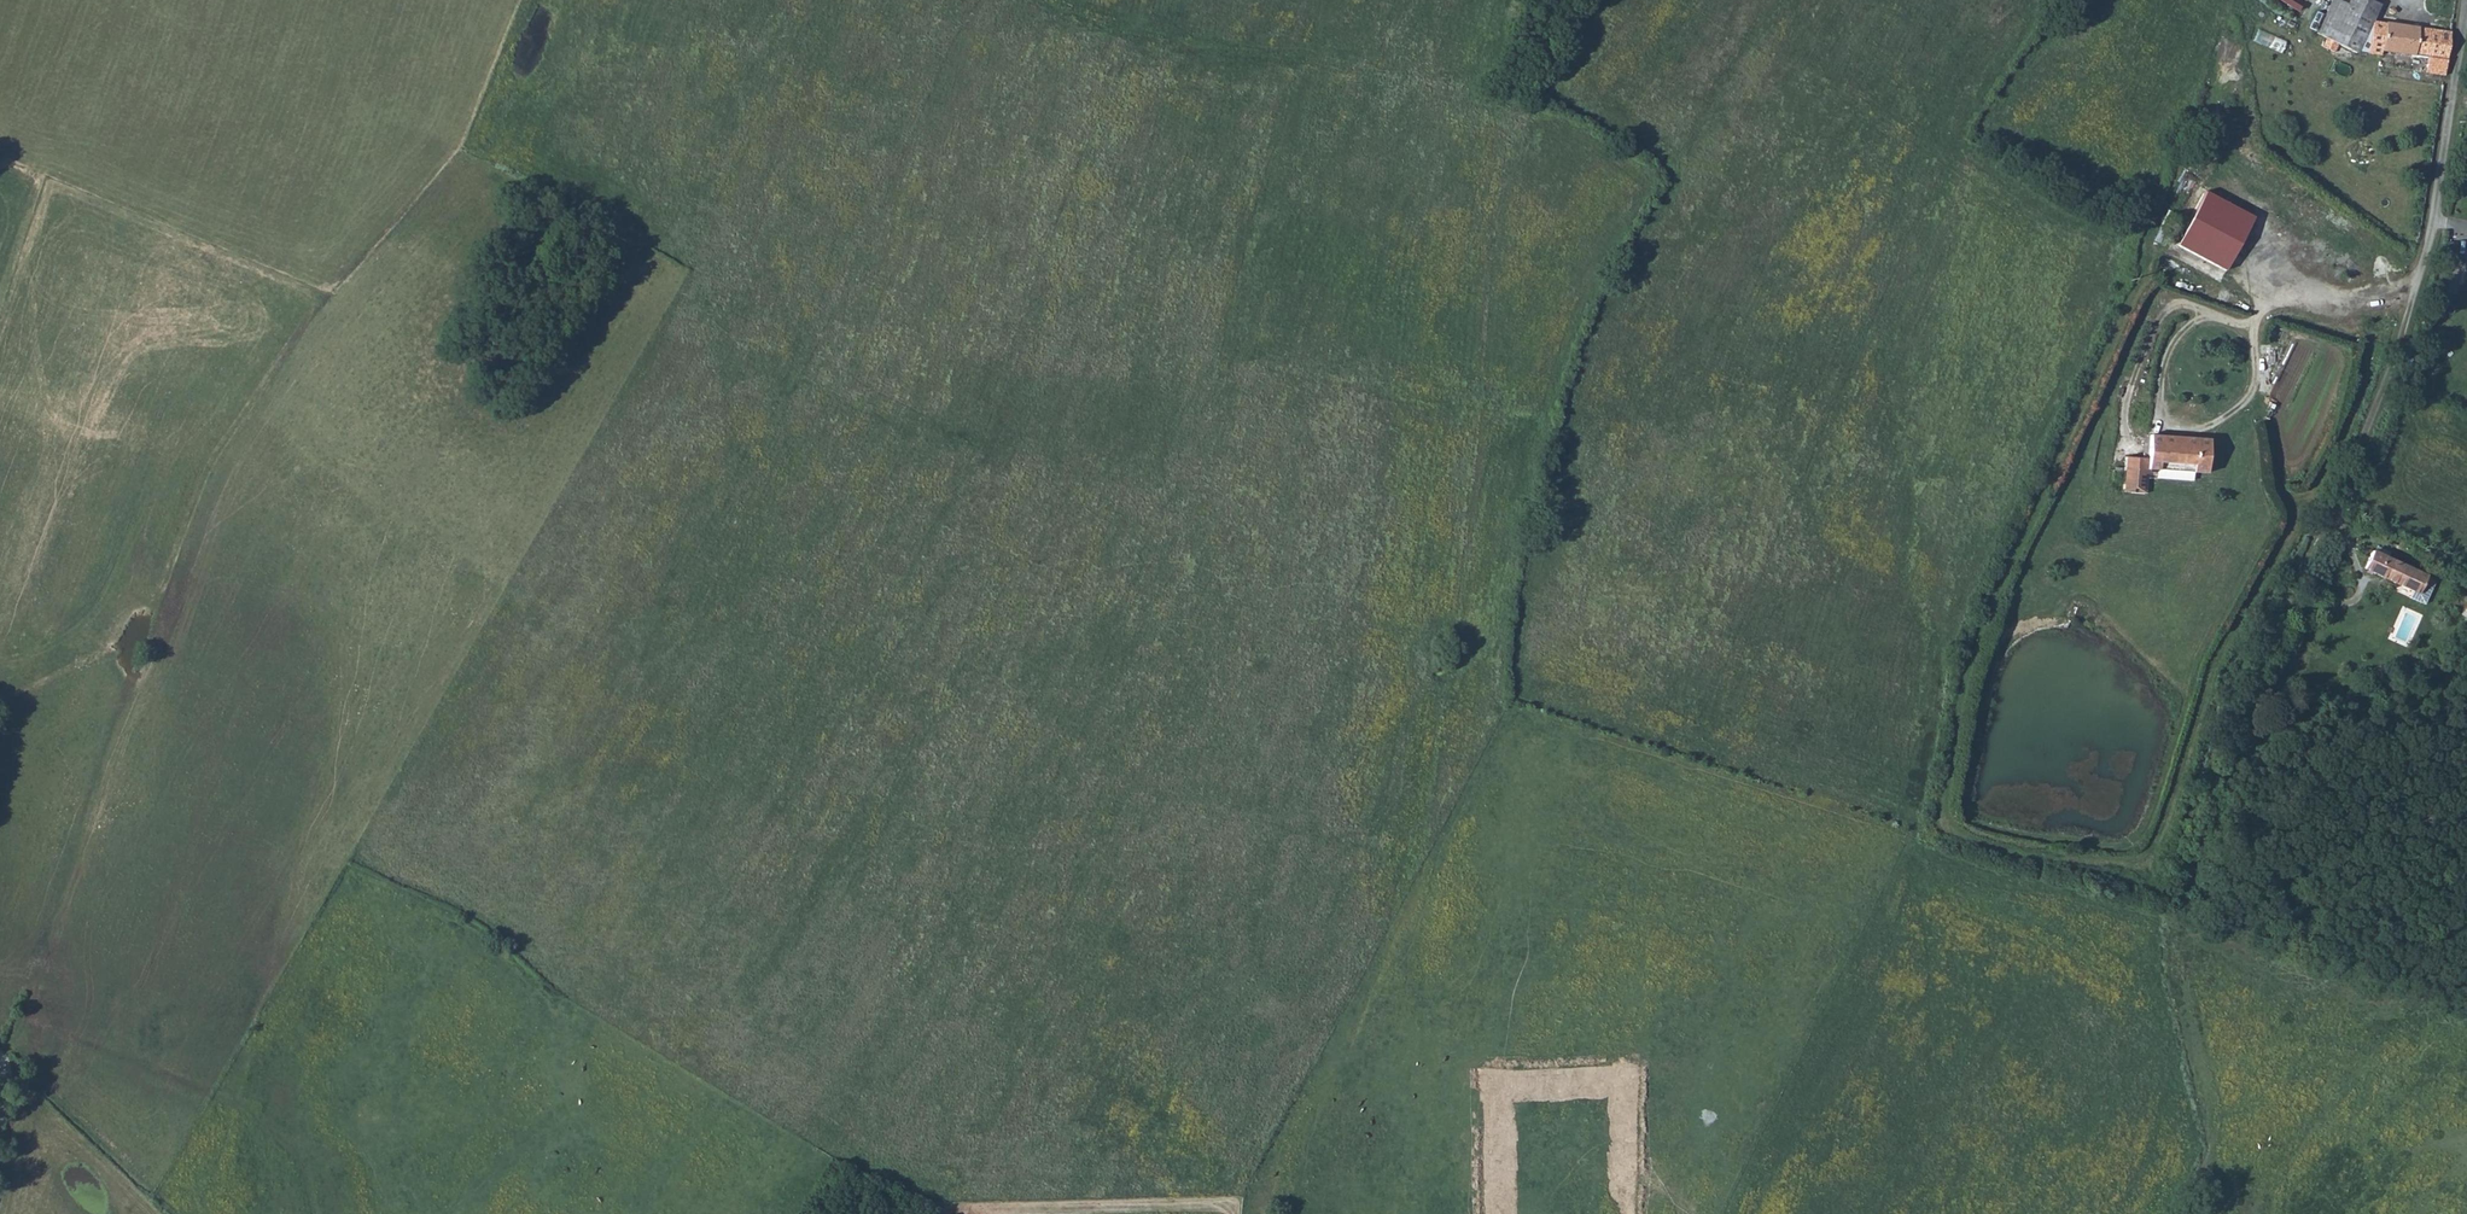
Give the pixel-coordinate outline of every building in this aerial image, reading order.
[(2348,4),(2339,0),(2333,0),(2317,34),(2329,38),(2348,4)] [(2329,38),(2364,54),(2369,54),(2373,21),(2372,20),(2379,5),(2370,0),(2351,0),(2348,4),(2329,38)] [(2373,21),(2369,54),(2381,56),(2382,51),(2413,56),(2411,71),(2426,73),(2445,76),(2451,32),(2386,23),(2373,21)] [(2364,54),(2329,38),(2323,47),(2334,53),(2346,58),(2358,65),(2364,54)] [(2231,241),(2192,219),(2177,246),(2217,267),(2231,241)] [(2150,435),(2148,470),(2159,470),(2160,462),(2193,465),(2193,473),(2207,473),(2210,440),(2150,435)] [(2372,551),(2364,568),(2427,598),(2435,581),(2372,551)] [(2412,645),(2422,611),(2401,605),(2391,639),(2412,645)]
